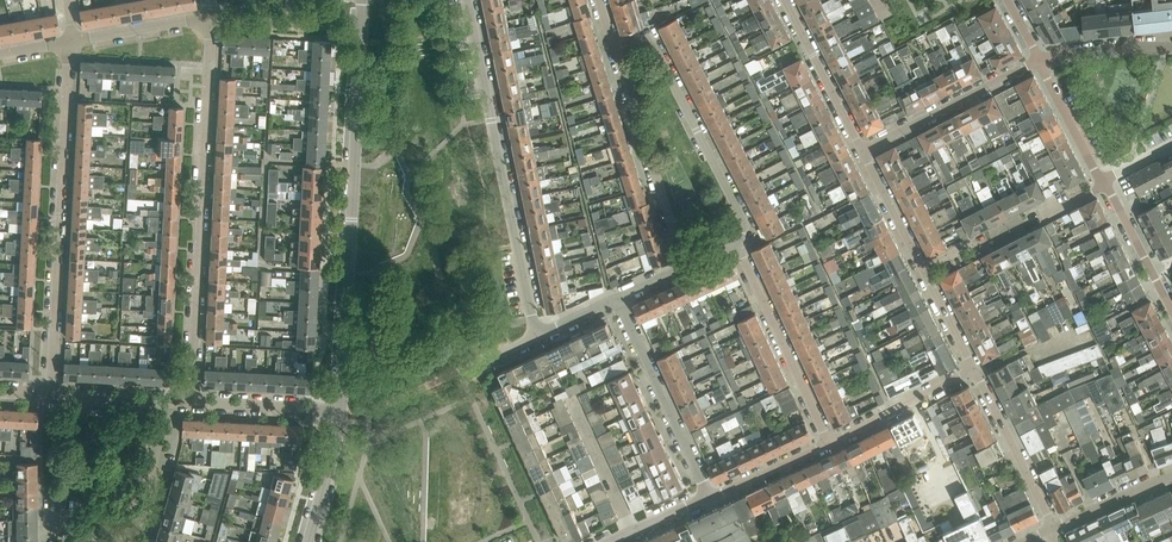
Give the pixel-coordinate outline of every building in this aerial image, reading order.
[(145,0),(128,0),(129,2),(132,18),(148,16),(145,0)] [(148,16),(164,13),(162,0),(145,0),(148,16)] [(180,10),(179,0),(162,0),(164,13),(180,10)] [(180,10),(197,7),(195,0),(179,0),(180,10)] [(504,7),(503,0),(483,0),(486,10),(504,7)] [(640,12),(636,0),(629,0),(613,5),(616,14),(617,14),(618,19),(640,12)] [(692,8),(707,0),(689,0),(692,8)] [(733,3),(735,8),(752,0),(739,0),(733,3)] [(755,10),(772,1),(772,0),(752,0),(735,8),(738,14),(753,6),(755,10)] [(805,12),(822,3),(821,0),(806,0),(800,3),(805,12)] [(822,3),(805,12),(809,21),(842,5),(840,0),(838,0),(836,1),(836,0),(828,0),(822,3)] [(855,9),(870,2),(869,0),(851,0),(850,0),(855,9)] [(1036,25),(1054,15),(1050,8),(1060,2),(1059,0),(1039,0),(1026,7),(1036,25)] [(1132,2),(1133,2),(1136,32),(1137,32),(1137,31),(1171,27),(1171,0),(1165,0),(1158,1),(1158,0),(1132,0),(1132,2)] [(572,22),(575,21),(577,20),(589,16),(591,16),(587,1),(573,5),(568,6),(572,22)] [(772,1),(755,10),(757,13),(742,21),(745,27),(777,10),(772,1)] [(129,2),(112,5),(115,21),(132,18),(129,2)] [(860,19),(875,11),(870,2),(855,9),(858,15),(860,19)] [(1136,32),(1133,2),(1132,2),(1120,3),(1121,10),(1123,32),(1136,31),(1136,32)] [(709,15),(715,13),(710,4),(705,7),(709,15)] [(99,24),(115,21),(112,5),(96,8),(99,24)] [(845,10),(842,5),(809,21),(814,31),(832,21),(843,16),(841,12),(845,10)] [(964,36),(1002,15),(997,6),(979,16),(981,20),(969,26),(966,21),(959,25),(964,36)] [(488,24),(507,20),(504,7),(486,10),(488,24)] [(96,8),(80,11),(83,27),(99,24),(96,8)] [(642,18),(650,16),(648,10),(640,12),(618,19),(620,24),(619,24),(622,34),(632,31),(635,30),(635,29),(645,26),(642,18)] [(781,19),(777,10),(745,27),(747,32),(762,24),(764,28),(781,19)] [(1123,32),(1121,10),(1108,12),(1111,34),(1123,32)] [(860,19),(852,23),(819,40),(824,50),(842,41),(841,40),(839,36),(855,28),(862,25),(864,29),(880,21),(875,11),(860,19)] [(1061,11),(1054,15),(1036,25),(1046,41),(1081,37),(1080,26),(1061,28),(1057,22),(1064,18),(1061,11)] [(1108,12),(1095,13),(1098,35),(1111,34),(1108,12)] [(547,13),(541,15),(543,23),(544,24),(549,23),(549,21),(547,13)] [(725,25),(731,22),(726,13),(720,16),(725,25)] [(1098,35),(1095,13),(1082,15),(1085,37),(1098,35)] [(56,14),(41,17),(44,34),(59,32),(56,14)] [(711,18),(715,27),(720,24),(716,15),(711,18)] [(1007,24),(1002,15),(964,36),(967,41),(969,45),(973,43),(971,39),(987,31),(989,34),(1007,24)] [(594,33),(589,16),(577,20),(575,21),(580,36),(580,37),(594,33)] [(29,37),(44,34),(41,17),(26,20),(29,37)] [(677,18),(660,27),(665,38),(686,27),(685,25),(682,26),(677,18)] [(834,25),(832,21),(814,31),(819,40),(852,23),(850,20),(849,18),(834,25)] [(781,19),(764,28),(766,32),(751,39),(754,45),(786,28),(781,19)] [(14,40),(29,37),(26,20),(11,23),(14,40)] [(491,37),(510,33),(524,30),(523,25),(509,28),(507,20),(488,24),(491,37)] [(732,22),(731,22),(725,25),(730,34),(735,31),(736,31),(732,22)] [(953,22),(945,26),(949,33),(958,28),(955,23),(953,22)] [(11,23),(0,25),(0,42),(14,40),(11,23)] [(720,24),(715,27),(708,30),(710,35),(717,32),(719,35),(725,32),(720,24)] [(981,50),(1012,33),(1007,24),(989,34),(991,38),(978,45),(981,50)] [(945,26),(936,30),(939,36),(941,40),(950,35),(949,33),(945,26)] [(539,27),(524,30),(510,33),(491,37),(495,54),(513,50),(513,48),(511,39),(540,33),(539,27)] [(686,27),(665,38),(671,49),(689,40),(685,32),(688,31),(686,27)] [(791,38),(786,28),(754,45),(757,50),(772,43),(774,47),(791,38)] [(936,30),(927,35),(930,41),(939,36),(936,30)] [(178,45),(190,49),(194,35),(182,31),(178,45)] [(730,34),(734,43),(740,41),(735,31),(730,34)] [(581,38),(585,53),(599,49),(594,33),(580,37),(581,38)] [(999,52),(1017,42),(1012,33),(981,50),(978,52),(973,43),(969,45),(978,63),(983,60),(982,57),(997,49),(999,52)] [(829,61),(869,40),(866,35),(852,41),(851,38),(842,42),(842,41),(824,50),(829,61)] [(237,66),(239,37),(223,36),(222,50),(232,51),(231,58),(232,58),(232,66),(237,66)] [(254,37),(239,37),(237,66),(243,66),(244,52),(253,52),(254,37)] [(270,38),(254,37),(253,52),(263,53),(262,67),(268,68),(270,38)] [(727,37),(722,40),(726,49),(732,46),(727,37)] [(282,39),(273,39),(272,49),(281,49),(282,39)] [(829,61),(834,70),(852,60),(850,56),(874,44),(872,39),(869,40),(829,61)] [(689,40),(671,49),(677,60),(697,49),(696,47),(693,48),(690,43),(689,40)] [(891,40),(884,44),(888,52),(895,49),(891,40)] [(299,55),(329,56),(330,45),(330,42),(314,41),(313,50),(306,49),(306,50),(299,50),(299,55)] [(745,50),(740,41),(734,43),(739,52),(745,50)] [(1017,42),(999,52),(986,59),(989,65),(981,69),(984,74),(992,70),(1023,54),(1017,42)] [(956,47),(973,80),(982,75),(973,57),(969,59),(961,44),(956,47)] [(912,51),(908,45),(899,49),(902,56),(912,51)] [(736,54),(732,46),(726,49),(731,57),(736,54)] [(954,56),(950,58),(964,84),(973,80),(956,47),(950,49),(954,56)] [(940,48),(934,51),(954,89),(964,84),(950,58),(946,60),(940,48)] [(584,70),(590,68),(604,64),(599,49),(585,53),(579,55),(584,70)] [(697,49),(677,60),(682,71),(700,62),(696,54),(699,53),(697,49)] [(514,52),(513,50),(495,54),(498,69),(530,63),(532,63),(530,56),(520,58),(518,51),(514,52)] [(744,62),(749,59),(745,50),(739,52),(744,62)] [(945,94),(954,89),(934,51),(929,54),(940,75),(936,76),(945,94)] [(834,70),(839,79),(878,59),(878,58),(875,52),(868,56),(854,63),(852,60),(834,70)] [(545,53),(530,56),(532,63),(547,60),(545,53)] [(299,55),(298,60),(306,61),(306,62),(313,62),(312,70),(328,71),(329,56),(299,55)] [(761,69),(751,75),(759,92),(764,90),(774,85),(807,68),(802,58),(765,77),(761,69)] [(738,59),(733,62),(738,71),(743,68),(738,59)] [(755,59),(745,64),(751,75),(761,69),(764,68),(759,59),(755,59)] [(839,79),(843,88),(862,79),(860,75),(874,68),(881,64),(878,59),(839,79)] [(96,76),(97,62),(81,61),(80,75),(88,75),(87,83),(90,84),(90,91),(95,91),(96,76)] [(900,61),(895,64),(901,75),(918,108),(927,103),(913,77),(909,79),(906,72),(900,61)] [(112,63),(97,62),(96,76),(95,91),(100,91),(101,76),(112,77),(112,63)] [(700,62),(682,71),(688,82),(709,72),(707,68),(704,70),(700,62)] [(128,64),(112,63),(112,77),(122,77),(121,92),(126,93),(128,64)] [(531,68),(530,63),(498,69),(501,83),(519,79),(517,71),(531,68)] [(919,66),(936,99),(945,94),(936,76),(933,78),(925,63),(919,66)] [(143,79),(144,65),(128,64),(126,93),(132,93),(132,78),(143,79)] [(604,64),(590,68),(595,83),(608,79),(604,64)] [(918,108),(901,75),(895,64),(890,67),(899,84),(895,86),(908,113),(918,108)] [(159,66),(144,65),(143,79),(153,79),(153,94),(158,94),(159,66)] [(175,66),(159,66),(158,94),(163,95),(164,87),(165,80),(174,80),(175,66)] [(561,68),(555,70),(557,78),(563,76),(570,74),(568,66),(561,68)] [(927,103),(936,99),(919,66),(913,68),(917,75),(913,77),(927,103)] [(743,68),(738,71),(742,79),(747,77),(747,76),(743,68)] [(811,77),(807,68),(774,85),(777,90),(792,82),(794,86),(811,77)] [(297,79),(297,84),(311,85),(328,86),(328,71),(312,70),(312,79),(305,79),(305,80),(297,79)] [(843,88),(848,97),(888,77),(885,71),(863,82),(862,79),(843,88)] [(552,72),(550,73),(543,74),(546,88),(548,88),(556,86),(552,72)] [(709,72),(688,82),(694,93),(711,84),(707,76),(710,75),(709,72)] [(1034,75),(995,95),(999,104),(1008,100),(1006,97),(1019,90),(1021,93),(1039,84),(1034,75)] [(784,103),(816,87),(811,77),(794,86),(796,90),(781,98),(784,103)] [(888,77),(848,97),(853,106),(871,97),(870,95),(884,88),(883,86),(890,82),(888,77)] [(221,78),(220,94),(235,95),(235,85),(240,86),(248,86),(250,86),(250,80),(221,78)] [(521,88),(519,79),(501,83),(503,97),(522,93),(537,90),(536,85),(521,88)] [(608,79),(595,83),(599,98),(613,94),(608,79)] [(745,84),(749,93),(754,90),(750,82),(745,84)] [(271,83),(270,88),(297,90),(304,90),(303,93),(311,93),(311,100),(327,101),(328,86),(311,85),(297,84),(293,84),(271,83)] [(711,84),(694,93),(699,104),(720,94),(719,91),(716,93),(711,84)] [(1008,100),(999,104),(1004,114),(1043,93),(1039,84),(1021,93),(1023,97),(1010,104),(1008,100)] [(558,95),(556,86),(548,88),(550,97),(558,95)] [(821,96),(816,87),(784,103),(787,109),(802,101),(804,105),(821,96)] [(8,103),(9,89),(0,88),(0,102),(8,103)] [(23,119),(24,104),(25,90),(9,89),(8,103),(18,103),(17,119),(23,119)] [(25,90),(24,104),(23,119),(29,119),(30,104),(41,104),(41,91),(25,90)] [(537,90),(522,93),(503,97),(506,110),(531,105),(530,97),(538,95),(537,90)] [(759,99),(754,90),(749,93),(753,101),(759,99)] [(764,90),(759,92),(764,102),(768,99),(764,90)] [(871,97),(853,106),(858,116),(897,96),(894,90),(873,101),(871,97)] [(720,94),(699,104),(705,115),(723,106),(728,104),(722,93),(720,94)] [(1048,103),(1043,93),(1004,114),(1007,119),(1028,108),(1030,112),(1048,103)] [(234,105),(235,95),(220,94),(219,110),(249,111),(250,106),(234,105)] [(613,94),(599,98),(604,113),(604,114),(618,110),(618,109),(613,94)] [(793,122),(826,105),(821,96),(804,105),(805,108),(790,116),(793,122)] [(899,100),(897,96),(858,116),(862,125),(880,116),(878,111),(892,104),(899,100)] [(1010,129),(1002,114),(993,96),(984,101),(1000,133),(1010,129)] [(764,102),(769,111),(773,109),(768,99),(764,102)] [(270,100),(269,113),(282,113),(282,108),(276,107),(276,100),(270,100)] [(326,116),(327,101),(311,100),(310,107),(304,106),(304,109),(288,108),(288,114),(326,116)] [(557,100),(549,101),(552,115),(560,113),(559,108),(557,100)] [(975,106),(984,123),(986,127),(991,138),(995,136),(1000,133),(984,101),(975,106)] [(79,102),(78,118),(92,118),(106,119),(107,113),(92,112),(92,103),(79,102)] [(1014,133),(1053,112),(1048,103),(1030,112),(1032,116),(1018,123),(1019,124),(1012,128),(1014,133)] [(756,106),(760,115),(766,112),(761,104),(756,106)] [(509,124),(528,120),(534,119),(531,105),(506,110),(509,124)] [(830,115),(826,105),(793,122),(796,127),(811,120),(813,123),(830,115)] [(723,106),(705,115),(711,126),(731,116),(730,113),(727,115),(723,106)] [(980,125),(984,123),(975,106),(965,110),(982,143),(988,140),(980,125)] [(154,116),(154,122),(161,123),(169,123),(183,124),(183,108),(173,107),(170,107),(169,117),(154,116)] [(769,111),(774,120),(778,118),(773,109),(769,111)] [(904,109),(897,113),(899,118),(906,114),(904,109)] [(219,110),(218,125),(233,126),(234,116),(249,117),(249,111),(219,110)] [(609,130),(618,127),(623,126),(618,110),(604,114),(605,115),(609,130)] [(982,143),(965,110),(956,115),(963,127),(965,133),(969,131),(977,146),(982,143)] [(867,134),(880,127),(899,118),(897,113),(896,111),(882,118),(880,116),(862,125),(867,134)] [(770,121),(766,112),(760,115),(765,123),(770,121)] [(1024,134),(1038,127),(1040,131),(1058,122),(1053,112),(1014,133),(1016,137),(1023,133),(1024,134)] [(309,122),(309,130),(325,131),(326,116),(288,114),(285,114),(285,119),(303,120),(303,122),(309,122)] [(803,140),(835,124),(830,115),(813,123),(815,127),(800,135),(803,140)] [(965,133),(963,127),(956,115),(947,120),(964,152),(969,149),(961,134),(965,133)] [(711,126),(711,127),(716,137),(734,128),(730,121),(733,119),(731,116),(711,126)] [(510,127),(512,139),(531,135),(529,127),(536,126),(535,125),(543,123),(542,117),(534,119),(528,120),(509,124),(510,127)] [(78,118),(77,133),(91,134),(91,125),(103,125),(106,125),(106,124),(106,119),(92,118),(78,118)] [(783,127),(778,118),(774,120),(779,129),(783,127)] [(964,152),(947,120),(938,125),(947,142),(950,140),(958,155),(964,152)] [(1062,130),(1061,127),(1058,122),(1040,131),(1042,134),(1028,141),(1025,143),(1023,140),(1019,142),(1023,150),(1062,130)] [(169,123),(168,139),(182,139),(183,124),(169,123)] [(821,138),(823,142),(840,133),(835,124),(803,140),(806,146),(821,138)] [(218,125),(217,141),(248,142),(248,138),(248,137),(232,136),(233,126),(218,125)] [(938,125),(929,129),(945,162),(949,160),(951,159),(943,144),(947,142),(938,125)] [(618,127),(609,130),(614,145),(628,141),(623,127),(623,126),(618,127)] [(767,129),(772,137),(777,134),(773,126),(767,129)] [(779,129),(783,139),(788,137),(783,127),(779,129)] [(734,128),(716,137),(722,148),(743,138),(741,135),(738,136),(734,128)] [(950,171),(945,162),(929,129),(919,134),(928,152),(932,150),(937,158),(933,160),(945,184),(954,179),(950,171)] [(324,146),(325,131),(309,130),(309,139),(294,138),(294,144),(324,146)] [(1048,145),(1050,149),(1067,140),(1062,130),(1023,150),(1028,160),(1037,156),(1035,152),(1048,145)] [(77,133),(76,149),(90,150),(91,134),(77,133)] [(845,143),(840,133),(823,142),(825,146),(810,154),(801,158),(804,164),(811,160),(845,143)] [(781,143),(777,134),(772,137),(776,145),(781,143)] [(534,152),(549,149),(548,144),(533,147),(531,135),(512,139),(513,142),(516,156),(534,152)] [(791,135),(788,137),(783,139),(788,148),(792,146),(795,144),(791,135)] [(917,135),(878,155),(883,165),(900,156),(898,153),(914,145),(915,148),(918,147),(922,144),(917,135)] [(12,147),(11,153),(26,154),(40,155),(41,139),(39,139),(27,138),(26,148),(12,147)] [(131,140),(130,152),(152,153),(160,154),(181,155),(182,139),(168,139),(158,138),(158,147),(144,147),(145,141),(131,140)] [(743,138),(722,148),(728,160),(745,150),(741,143),(745,141),(743,138)] [(1072,149),(1067,140),(1050,149),(1051,153),(1039,159),(1037,156),(1028,160),(1033,169),(1072,149)] [(217,141),(217,156),(238,157),(238,147),(247,148),(247,147),(248,142),(217,141)] [(632,156),(628,141),(614,145),(608,147),(613,162),(619,160),(632,156)] [(1018,144),(1016,141),(1007,146),(1009,151),(1017,147),(1018,144)] [(832,161),(850,152),(845,143),(811,160),(814,165),(815,165),(830,157),(832,161)] [(294,144),(294,150),(308,151),(307,160),(307,166),(322,167),(322,166),(323,166),(324,161),(324,157),(324,146),(294,144)] [(795,144),(792,146),(788,148),(793,157),(800,154),(795,144)] [(929,159),(922,144),(918,147),(922,155),(915,159),(887,174),(892,183),(909,174),(907,170),(929,159)] [(997,149),(1000,155),(1009,151),(1007,146),(1006,144),(997,149)] [(549,149),(534,152),(516,156),(519,170),(537,166),(535,157),(570,150),(568,145),(549,149)] [(779,151),(783,159),(788,156),(784,148),(779,151)] [(1010,153),(1013,157),(1022,152),(1020,148),(1010,153)] [(76,149),(75,165),(89,165),(89,156),(105,157),(105,150),(97,150),(90,150),(76,149)] [(988,154),(988,155),(991,160),(1000,155),(997,149),(988,154)] [(1077,158),(1072,149),(1033,169),(1035,173),(1042,169),(1043,171),(1057,163),(1059,167),(1077,158)] [(745,150),(728,160),(733,171),(754,160),(753,158),(750,159),(745,150)] [(854,161),(850,152),(832,161),(834,165),(819,172),(822,178),(854,161)] [(11,153),(11,160),(26,161),(25,170),(39,170),(40,155),(26,154),(11,153)] [(1010,153),(1001,158),(1004,163),(1013,158),(1013,157),(1010,153)] [(1162,158),(1171,177),(1171,153),(1162,158)] [(160,154),(160,160),(167,160),(166,170),(180,170),(181,155),(160,154)] [(883,165),(887,174),(915,159),(912,154),(902,159),(900,156),(883,165)] [(982,158),(985,164),(991,160),(988,155),(982,158)] [(217,156),(216,171),(237,173),(237,167),(238,157),(217,156)] [(619,160),(623,175),(637,171),(632,156),(619,160)] [(793,165),(788,156),(783,159),(787,168),(793,165)] [(978,157),(968,161),(969,163),(973,170),(982,165),(978,157)] [(1007,168),(1004,163),(1001,158),(992,162),(996,169),(997,172),(1007,168)] [(1037,178),(1042,188),(1048,185),(1050,184),(1049,180),(1063,173),(1064,176),(1082,167),(1077,158),(1059,167),(1037,178)] [(1151,164),(1161,183),(1171,178),(1171,177),(1162,158),(1157,161),(1151,164)] [(754,160),(733,171),(739,182),(757,173),(753,165),(756,163),(754,160)] [(954,169),(949,160),(945,162),(950,171),(954,169)] [(859,170),(854,161),(822,178),(825,183),(840,175),(842,179),(859,170)] [(992,162),(983,167),(986,173),(986,174),(996,169),(992,162)] [(1017,165),(1019,169),(1036,203),(1045,198),(1036,180),(1032,182),(1024,166),(1022,162),(1017,165)] [(960,168),(963,175),(973,170),(969,163),(960,168)] [(1151,164),(1140,169),(1151,189),(1161,183),(1151,164)] [(75,165),(74,180),(88,181),(103,182),(104,176),(88,175),(89,165),(75,165)] [(537,166),(519,170),(521,183),(546,178),(543,165),(537,166)] [(802,165),(798,167),(803,176),(807,174),(802,165)] [(322,183),(323,166),(322,166),(322,167),(307,166),(303,166),(302,175),(294,174),(293,182),(322,183)] [(977,178),(986,173),(983,167),(974,172),(976,176),(977,178)] [(1055,181),(1059,191),(1064,188),(1072,184),(1077,182),(1086,177),(1082,167),(1064,176),(1055,181)] [(138,168),(130,168),(129,183),(138,183),(139,168),(138,168)] [(280,170),(270,169),(269,181),(279,181),(280,170)] [(1018,189),(1027,207),(1036,203),(1019,169),(1013,172),(1021,188),(1018,189)] [(1151,189),(1140,169),(1129,175),(1139,194),(1140,195),(1151,189)] [(10,178),(10,185),(24,185),(38,186),(39,170),(25,170),(25,179),(10,178)] [(155,185),(179,186),(180,170),(166,170),(166,178),(155,177),(155,185)] [(790,173),(794,181),(800,178),(795,170),(790,173)] [(864,180),(859,170),(842,179),(844,183),(829,191),(831,196),(864,180)] [(909,174),(892,183),(897,192),(929,175),(926,170),(911,177),(909,174)] [(216,171),(215,187),(230,188),(230,177),(255,179),(260,179),(260,174),(245,173),(216,171)] [(642,187),(637,171),(623,175),(619,177),(623,192),(628,190),(628,191),(642,187)] [(578,172),(571,174),(572,181),(580,179),(578,172)] [(757,173),(739,182),(745,193),(766,182),(764,180),(761,181),(757,173)] [(807,174),(803,176),(807,185),(811,183),(807,174)] [(929,175),(897,192),(901,201),(919,192),(917,189),(931,181),(932,181),(929,175)] [(554,176),(546,178),(521,183),(524,197),(543,193),(541,185),(556,182),(554,176)] [(1018,212),(1027,207),(1018,189),(1014,191),(1006,176),(1000,179),(1018,212)] [(964,177),(955,181),(959,188),(968,183),(964,177)] [(804,187),(800,178),(794,181),(799,190),(804,187)] [(999,199),(1008,217),(1018,212),(1000,179),(995,181),(1003,197),(999,199)] [(74,180),(74,196),(87,197),(88,187),(94,187),(103,188),(103,182),(88,181),(74,180)] [(864,180),(831,196),(824,200),(827,206),(834,202),(849,194),(851,198),(852,199),(853,198),(854,200),(870,191),(869,189),(864,180)] [(279,189),(279,181),(269,181),(269,193),(278,193),(279,189)] [(959,188),(955,181),(948,185),(947,189),(950,193),(959,188)] [(321,200),(322,183),(293,182),(293,189),(293,199),(301,199),(321,200)] [(766,182),(745,193),(750,204),(768,195),(764,187),(767,185),(766,182)] [(807,185),(812,194),(816,192),(811,183),(807,185)] [(150,184),(150,190),(158,191),(165,192),(165,201),(178,202),(179,186),(155,185),(150,184)] [(10,185),(9,191),(24,192),(24,201),(38,202),(38,186),(24,185),(10,185)] [(999,221),(1008,217),(999,199),(996,201),(988,185),(982,188),(999,221)] [(1053,194),(1048,185),(1042,188),(1047,197),(1053,194)] [(215,187),(214,202),(243,204),(244,197),(236,196),(236,188),(230,188),(215,187)] [(579,187),(571,188),(573,195),(581,194),(579,187)] [(647,203),(642,187),(628,191),(629,193),(633,207),(647,203)] [(921,196),(919,192),(901,201),(906,210),(938,194),(945,190),(944,187),(936,191),(935,188),(921,196)] [(981,208),(990,226),(999,221),(982,188),(976,191),(984,207),(981,208)] [(1159,192),(1162,198),(1167,195),(1164,189),(1159,192)] [(945,190),(938,194),(906,210),(911,219),(928,210),(926,207),(948,196),(945,190)] [(876,204),(870,191),(854,200),(857,206),(839,215),(842,222),(876,204)] [(551,192),(543,193),(524,197),(527,211),(560,204),(559,199),(552,200),(551,192)] [(801,195),(806,203),(811,201),(807,192),(801,195)] [(816,192),(812,194),(817,204),(821,202),(816,192)] [(768,195),(750,204),(756,215),(777,204),(775,201),(772,203),(768,195)] [(969,195),(964,197),(981,231),(990,226),(981,208),(977,210),(969,195)] [(74,196),(73,211),(86,212),(102,213),(102,207),(87,206),(87,197),(74,196)] [(116,198),(93,196),(92,205),(116,206),(116,198)] [(962,218),(971,236),(981,231),(964,197),(958,200),(966,216),(962,218)] [(1097,198),(1071,212),(1076,222),(1086,218),(1085,217),(1103,208),(1099,202),(1097,198)] [(321,217),(321,200),(301,199),(301,208),(292,208),(292,216),(321,217)] [(8,209),(8,216),(23,217),(37,217),(38,202),(24,201),(23,210),(17,210),(8,209)] [(149,216),(178,217),(178,202),(165,201),(164,210),(157,210),(140,209),(140,214),(149,215),(149,216)] [(811,201),(806,203),(812,215),(817,212),(811,201)] [(214,208),(213,218),(228,219),(229,209),(236,210),(236,209),(243,209),(243,204),(214,202),(214,208)] [(647,203),(633,207),(628,209),(632,224),(640,222),(654,218),(649,202),(647,203)] [(278,203),(268,203),(268,215),(277,215),(278,203)] [(530,227),(549,223),(549,222),(547,212),(561,209),(560,204),(527,211),(530,227)] [(777,204),(756,215),(762,226),(780,217),(775,209),(778,207),(777,204)] [(876,204),(842,222),(845,228),(864,218),(867,225),(883,217),(876,204)] [(928,210),(911,219),(915,228),(947,212),(948,211),(955,208),(953,204),(945,208),(944,207),(930,214),(928,210)] [(1138,214),(1144,225),(1163,215),(1158,204),(1138,214)] [(1108,218),(1103,208),(1085,217),(1086,218),(1087,220),(1072,229),(1075,235),(1094,226),(1108,218)] [(73,211),(72,227),(86,228),(86,218),(101,219),(102,213),(86,212),(73,211)] [(947,212),(915,228),(920,238),(938,229),(936,225),(951,217),(948,211),(947,212)] [(784,214),(780,217),(762,226),(768,238),(790,226),(784,214)] [(276,227),(277,215),(268,215),(267,227),(276,227)] [(1163,215),(1144,225),(1149,236),(1169,226),(1163,215)] [(8,216),(8,222),(8,232),(22,232),(36,233),(37,217),(23,217),(8,216)] [(155,232),(177,233),(178,217),(149,216),(148,231),(155,232)] [(320,234),(321,217),(292,216),(291,223),(300,224),(299,233),(320,234)] [(605,216),(599,218),(594,219),(596,230),(608,227),(605,216)] [(114,217),(113,227),(121,227),(122,218),(114,217)] [(867,225),(846,236),(852,248),(859,245),(859,244),(889,229),(883,217),(867,225)] [(213,228),(212,233),(242,235),(242,229),(228,229),(228,219),(213,218),(213,228)] [(640,222),(645,237),(659,232),(654,218),(640,222)] [(819,234),(812,221),(805,225),(811,237),(819,234)] [(1051,235),(1056,232),(1057,232),(1052,221),(1045,225),(1051,235)] [(533,242),(566,236),(570,235),(569,229),(557,232),(556,224),(549,225),(549,223),(530,227),(533,242)] [(1057,247),(1063,259),(1070,256),(1099,241),(1115,233),(1111,224),(1095,233),(1096,235),(1080,243),(1071,248),(1068,242),(1057,247)] [(955,228),(954,225),(939,232),(938,229),(920,238),(925,247),(957,231),(955,228)] [(1052,243),(1043,226),(1032,231),(1053,272),(1058,270),(1053,261),(1055,261),(1047,245),(1052,243)] [(1155,247),(1171,239),(1171,232),(1169,226),(1149,236),(1155,247)] [(72,227),(71,243),(85,244),(100,244),(100,238),(85,237),(86,228),(72,227)] [(802,227),(797,229),(801,238),(806,235),(802,227)] [(960,237),(962,240),(969,237),(965,227),(957,231),(925,247),(930,257),(948,248),(946,244),(960,237)] [(852,248),(842,254),(843,256),(854,251),(856,255),(875,244),(877,247),(894,239),(889,229),(859,244),(859,245),(852,248)] [(589,231),(581,233),(584,246),(592,244),(589,231)] [(1053,272),(1032,231),(1022,236),(1031,253),(1035,252),(1047,275),(1053,272)] [(7,241),(6,247),(21,248),(35,249),(36,233),(22,232),(22,239),(15,238),(14,242),(7,241)] [(137,240),(137,246),(147,247),(154,247),(162,248),(176,248),(177,233),(163,232),(162,242),(155,241),(137,240)] [(639,255),(650,252),(663,247),(659,232),(645,237),(634,240),(639,255)] [(1056,232),(1051,235),(1056,245),(1061,243),(1056,232)] [(212,233),(212,249),(226,250),(227,241),(234,241),(234,240),(241,240),(242,235),(212,233)] [(290,250),(319,251),(320,234),(299,233),(299,241),(290,241),(290,250)] [(1120,242),(1115,233),(1099,241),(1102,246),(1087,254),(1090,260),(1104,253),(1104,252),(1109,249),(1109,248),(1120,242)] [(598,235),(602,251),(608,250),(603,234),(598,235)] [(276,237),(266,236),(266,248),(275,249),(276,237)] [(1037,265),(1031,253),(1022,236),(1014,241),(1034,281),(1040,278),(1036,270),(1034,267),(1037,265)] [(552,238),(533,242),(536,256),(555,252),(552,238)] [(818,240),(814,242),(818,250),(819,250),(825,246),(821,238),(818,240)] [(900,251),(894,239),(877,247),(880,254),(867,261),(865,262),(868,268),(872,266),(884,259),(900,251)] [(1155,247),(1161,259),(1171,253),(1171,239),(1155,247)] [(808,240),(798,245),(802,254),(812,249),(808,240)] [(1034,281),(1014,241),(1004,245),(1013,263),(1017,261),(1025,276),(1028,284),(1034,281)] [(752,250),(758,261),(778,251),(777,249),(774,250),(770,242),(752,250)] [(1105,264),(1108,262),(1125,253),(1120,242),(1109,248),(1109,249),(1104,252),(1104,253),(1090,260),(1092,265),(1103,260),(1105,264)] [(71,243),(70,258),(84,259),(85,250),(100,251),(100,244),(85,244),(71,243)] [(825,246),(819,250),(823,258),(834,252),(830,244),(825,246)] [(1013,263),(1004,245),(995,250),(1012,283),(1017,280),(1010,264),(1013,263)] [(6,247),(6,253),(21,254),(20,264),(34,264),(35,249),(21,248),(6,247)] [(147,247),(147,253),(162,254),(161,263),(175,264),(176,248),(162,248),(154,247),(147,247)] [(663,247),(650,252),(654,267),(668,262),(663,247)] [(275,252),(275,249),(266,248),(265,260),(275,261),(275,252)] [(212,249),(211,264),(238,266),(241,266),(241,260),(226,259),(226,250),(212,249)] [(816,257),(812,249),(802,254),(806,262),(816,257)] [(317,268),(318,268),(319,251),(290,250),(289,257),(298,257),(297,266),(302,266),(317,267),(317,268)] [(1012,283),(995,250),(983,256),(992,273),(997,271),(1005,286),(1012,283)] [(555,252),(536,256),(539,269),(558,265),(571,263),(570,257),(563,259),(561,251),(555,252)] [(779,255),(778,251),(758,261),(763,272),(781,264),(777,256),(779,255)] [(907,265),(900,251),(884,259),(888,267),(870,276),(873,283),(907,265)] [(1111,267),(1095,275),(1098,280),(1131,264),(1125,253),(1108,262),(1111,267)] [(837,256),(826,261),(831,272),(842,268),(837,256)] [(1070,256),(1063,259),(1066,269),(1070,267),(1073,266),(1070,256)] [(70,258),(69,274),(83,275),(98,276),(99,269),(83,269),(84,259),(70,258)] [(597,258),(583,261),(584,268),(599,265),(597,258)] [(731,260),(717,266),(725,283),(739,276),(731,260)] [(819,262),(806,268),(810,277),(817,273),(823,271),(819,262)] [(145,278),(174,280),(175,264),(161,263),(161,273),(153,273),(145,272),(145,278)] [(558,265),(539,269),(542,284),(567,278),(565,269),(572,268),(571,263),(558,265)] [(4,278),(33,280),(34,264),(20,264),(20,273),(5,272),(4,278)] [(211,264),(210,280),(225,281),(225,271),(231,271),(231,270),(237,271),(238,266),(211,264)] [(763,272),(768,283),(788,274),(787,271),(784,272),(781,264),(763,272)] [(1116,277),(1118,282),(1136,273),(1131,264),(1098,280),(1100,285),(1116,277)] [(894,280),(896,283),(912,275),(907,265),(873,283),(876,287),(877,289),(894,280)] [(941,278),(945,287),(979,271),(976,265),(960,273),(958,269),(954,271),(949,273),(941,278)] [(257,279),(257,267),(243,266),(242,274),(252,275),(252,279),(257,279)] [(318,270),(318,268),(317,268),(317,267),(302,266),(301,269),(301,272),(301,281),(282,280),(282,286),(286,286),(317,288),(318,270)] [(728,289),(725,283),(717,266),(703,273),(714,295),(728,289)] [(945,287),(950,296),(968,287),(966,283),(981,275),(988,272),(986,267),(979,271),(945,287)] [(1066,269),(1063,270),(1064,272),(1066,276),(1069,282),(1076,278),(1070,267),(1066,269)] [(262,270),(262,284),(273,284),(273,270),(262,270)] [(836,270),(829,274),(835,285),(842,281),(836,270)] [(827,279),(823,271),(817,273),(821,282),(827,279)] [(703,273),(689,279),(697,296),(700,302),(714,295),(703,273)] [(1106,300),(1109,299),(1140,283),(1136,273),(1118,282),(1120,286),(1103,294),(1104,297),(1106,300)] [(69,274),(69,290),(82,290),(83,281),(90,281),(98,281),(98,276),(83,275),(69,274)] [(768,283),(773,294),(791,286),(787,279),(790,277),(788,274),(768,283)] [(919,287),(912,275),(896,283),(899,288),(881,298),(885,304),(919,287)] [(135,291),(135,278),(124,277),(123,290),(135,291)] [(32,296),(33,280),(4,278),(4,284),(11,285),(10,295),(19,295),(32,296)] [(151,295),(173,296),(174,280),(145,278),(145,284),(152,284),(151,295)] [(542,284),(545,297),(577,291),(576,285),(568,287),(567,278),(542,284)] [(612,287),(620,283),(617,278),(610,282),(612,287)] [(1076,278),(1069,282),(1074,293),(1076,291),(1083,288),(1081,283),(1078,284),(1076,278)] [(697,296),(689,279),(675,285),(683,302),(697,296)] [(950,296),(955,305),(995,285),(992,279),(985,283),(970,291),(968,287),(950,296)] [(210,280),(209,295),(239,297),(240,291),(224,290),(225,281),(210,280)] [(867,286),(864,280),(857,283),(860,289),(867,286)] [(1109,299),(1106,300),(1105,301),(1107,306),(1126,296),(1128,302),(1146,293),(1140,283),(1109,299)] [(824,287),(828,295),(833,293),(829,284),(824,287)] [(683,302),(675,285),(661,292),(669,309),(683,302)] [(955,305),(959,314),(984,302),(982,298),(991,294),(998,290),(995,285),(955,305)] [(286,286),(286,293),(300,293),(300,302),(316,303),(317,288),(286,286)] [(773,294),(778,305),(798,296),(797,293),(795,294),(791,286),(773,294)] [(919,287),(885,304),(871,311),(875,318),(905,302),(907,304),(923,296),(919,287)] [(1083,288),(1076,291),(1080,301),(1087,298),(1085,294),(1086,293),(1083,288)] [(69,290),(68,305),(81,306),(97,307),(97,300),(82,299),(82,290),(69,290)] [(734,290),(730,292),(731,293),(737,306),(742,304),(737,293),(736,294),(734,290)] [(578,296),(577,291),(545,297),(548,312),(567,308),(565,302),(571,301),(571,298),(578,296)] [(661,292),(647,298),(655,315),(669,309),(661,292)] [(837,301),(833,293),(828,295),(832,304),(837,301)] [(130,294),(123,294),(122,309),(129,309),(130,294)] [(145,310),(172,312),(173,296),(151,295),(146,294),(145,310)] [(3,303),(3,310),(18,311),(32,311),(32,296),(19,295),(18,304),(3,303)] [(239,297),(209,295),(208,311),(223,311),(224,301),(239,302),(239,297)] [(849,295),(842,299),(847,310),(853,307),(854,306),(849,295)] [(778,305),(783,316),(801,308),(798,300),(800,299),(798,296),(778,305)] [(909,309),(889,319),(893,325),(895,324),(929,307),(923,296),(907,304),(909,309)] [(249,297),(248,313),(249,313),(255,313),(256,298),(249,297)] [(647,298),(634,305),(635,307),(641,321),(642,321),(645,329),(659,323),(655,315),(647,298)] [(1092,307),(1087,298),(1080,301),(1085,311),(1092,307)] [(977,305),(959,314),(964,323),(998,306),(995,300),(994,301),(986,305),(984,302),(977,305)] [(1011,311),(1020,306),(1023,305),(1021,300),(1009,307),(1011,311)] [(1056,323),(1065,319),(1056,301),(1047,306),(1047,307),(1049,311),(1055,323),(1056,323)] [(1120,322),(1123,327),(1155,310),(1151,301),(1133,310),(1135,314),(1120,322)] [(299,311),(285,310),(284,316),(292,316),(299,317),(315,318),(316,303),(300,302),(299,311)] [(1068,302),(1058,307),(1065,319),(1073,314),(1074,314),(1068,302)] [(741,316),(754,310),(752,304),(739,310),(741,316)] [(68,305),(67,321),(81,322),(81,321),(81,313),(88,313),(96,314),(97,307),(81,306),(68,305)] [(998,306),(964,323),(969,333),(987,324),(985,320),(1000,312),(1004,311),(1001,305),(998,306)] [(834,309),(838,317),(844,315),(840,306),(834,309)] [(1020,306),(1011,311),(1016,320),(1025,315),(1020,306)] [(852,321),(858,318),(853,307),(847,310),(852,321)] [(918,326),(919,328),(935,319),(929,307),(895,324),(898,330),(906,326),(908,331),(918,326)] [(1099,321),(1092,307),(1085,311),(1091,325),(1099,321)] [(783,316),(788,327),(809,318),(807,315),(805,316),(801,308),(783,316)] [(3,310),(3,316),(18,317),(17,326),(31,327),(32,311),(18,311),(3,310)] [(144,310),(143,316),(151,316),(151,317),(158,317),(158,327),(172,327),(172,312),(145,310),(144,310)] [(741,316),(739,310),(728,315),(731,321),(741,316)] [(1087,322),(1082,310),(1074,314),(1073,314),(1079,326),(1087,322)] [(1160,320),(1155,310),(1123,327),(1126,333),(1141,325),(1143,329),(1160,320)] [(208,311),(207,326),(237,328),(237,322),(230,322),(230,321),(223,320),(223,311),(208,311)] [(1049,311),(1041,316),(1042,317),(1047,327),(1055,323),(1049,311)] [(741,334),(761,325),(756,313),(738,322),(741,328),(739,329),(741,334)] [(848,324),(844,315),(838,317),(830,321),(833,327),(841,323),(842,326),(848,324)] [(1025,315),(1016,320),(1020,329),(1030,325),(1025,316),(1025,315)] [(299,323),(298,332),(314,333),(315,318),(299,317),(292,316),(284,316),(284,322),(299,323)] [(858,318),(852,321),(856,331),(865,326),(860,317),(858,318)] [(969,333),(974,342),(1011,323),(1008,317),(988,327),(987,324),(969,333)] [(1042,317),(1032,322),(1037,332),(1041,339),(1042,341),(1052,337),(1051,334),(1047,327),(1042,317)] [(788,327),(794,338),(811,330),(808,322),(810,321),(809,318),(788,327)] [(940,329),(935,319),(919,328),(921,332),(903,341),(906,347),(940,329)] [(710,324),(712,329),(720,325),(718,320),(710,324)] [(1112,333),(1106,320),(1092,327),(1098,340),(1106,336),(1112,333)] [(1165,329),(1160,320),(1143,329),(1144,332),(1122,344),(1125,349),(1129,347),(1165,329)] [(67,321),(66,337),(80,337),(95,338),(95,332),(80,331),(81,322),(67,321)] [(1090,328),(1087,322),(1079,326),(1075,327),(1078,333),(1090,328)] [(603,325),(595,329),(604,349),(608,358),(623,351),(617,338),(614,339),(608,325),(607,324),(607,323),(606,323),(603,325)] [(974,342),(978,351),(996,342),(994,339),(1010,331),(1014,328),(1011,323),(974,342)] [(761,325),(741,334),(737,336),(742,348),(748,345),(766,337),(761,325)] [(1020,329),(1018,331),(1026,347),(1038,341),(1037,339),(1030,325),(1020,329)] [(207,326),(207,342),(221,343),(222,332),(237,333),(237,328),(207,326)] [(696,330),(699,336),(707,332),(704,326),(696,330)] [(714,333),(708,335),(714,347),(719,345),(716,339),(730,332),(728,326),(714,333)] [(862,341),(870,337),(865,326),(856,331),(862,341)] [(142,341),(142,342),(171,344),(172,327),(158,327),(157,336),(142,335),(142,341)] [(849,340),(854,337),(850,328),(845,331),(849,340)] [(595,329),(583,334),(593,354),(604,349),(595,329)] [(927,344),(929,348),(946,340),(940,329),(906,347),(909,353),(927,344)] [(1165,329),(1129,347),(1132,353),(1141,348),(1143,352),(1152,347),(1170,338),(1165,329)] [(794,338),(799,350),(819,340),(818,337),(815,339),(811,330),(794,338)] [(314,341),(314,333),(298,332),(298,341),(283,340),(283,346),(314,348),(314,341)] [(682,337),(685,342),(693,338),(690,333),(682,337)] [(593,354),(583,334),(571,339),(581,360),(593,354)] [(871,336),(870,337),(862,341),(867,352),(876,347),(871,336)] [(1107,336),(1098,340),(1101,346),(1110,341),(1107,336)] [(709,345),(705,337),(699,339),(703,348),(709,345)] [(749,359),(772,348),(766,337),(748,345),(742,348),(748,359),(749,359)] [(858,346),(854,337),(849,340),(853,348),(858,346)] [(998,345),(996,342),(978,351),(983,361),(1016,344),(1013,338),(998,345)] [(1170,338),(1152,347),(1154,350),(1139,358),(1142,364),(1171,348),(1171,343),(1170,338)] [(571,339),(560,345),(569,365),(581,360),(571,339)] [(669,343),(671,348),(679,345),(677,339),(669,343)] [(819,340),(799,350),(804,361),(822,352),(818,344),(820,343),(819,340)] [(934,360),(934,361),(952,352),(951,351),(946,340),(929,348),(911,357),(915,365),(918,364),(932,357),(934,360)] [(79,378),(94,379),(96,343),(90,343),(89,364),(80,364),(79,378)] [(94,379),(109,380),(110,366),(100,365),(102,343),(96,343),(94,379)] [(1098,343),(1091,346),(1096,358),(1096,357),(1103,355),(1100,350),(1098,343)] [(110,366),(109,380),(124,381),(125,353),(126,345),(120,344),(119,352),(119,366),(110,366)] [(13,375),(13,361),(4,360),(4,345),(0,345),(0,374),(13,375)] [(560,345),(548,350),(557,371),(569,365),(560,345)] [(13,361),(13,375),(28,375),(30,347),(24,346),(23,361),(13,361)] [(139,367),(139,381),(154,382),(156,346),(150,346),(149,358),(140,358),(139,367)] [(169,383),(169,369),(170,361),(160,361),(160,346),(156,346),(154,382),(169,383)] [(662,346),(654,350),(657,355),(665,351),(662,346)] [(1096,358),(1091,346),(1084,348),(1089,360),(1096,358)] [(64,377),(79,378),(80,364),(70,363),(71,349),(65,348),(64,377)] [(724,356),(720,348),(715,350),(719,359),(724,356)] [(777,360),(772,348),(749,359),(754,370),(759,368),(777,360)] [(872,352),(876,360),(884,357),(880,348),(872,352)] [(1089,360),(1084,348),(1078,351),(1083,363),(1089,360)] [(1137,367),(1139,372),(1160,362),(1162,365),(1171,360),(1171,348),(1142,364),(1137,367)] [(548,350),(536,356),(546,376),(548,381),(560,376),(557,371),(548,350)] [(658,358),(664,370),(683,361),(681,356),(679,357),(675,350),(658,358)] [(859,362),(864,359),(860,351),(855,353),(859,362)] [(1071,353),(1076,366),(1083,363),(1078,351),(1071,353)] [(710,363),(716,360),(712,352),(706,354),(710,363)] [(826,361),(822,352),(804,361),(809,372),(829,362),(828,360),(826,361)] [(952,353),(952,352),(934,361),(935,362),(938,367),(923,375),(921,376),(919,374),(917,369),(892,381),(891,380),(884,384),(884,385),(890,399),(958,364),(952,353)] [(124,381),(139,381),(139,367),(130,367),(131,353),(125,353),(124,381)] [(1029,369),(1034,366),(1028,353),(1023,356),(1029,369)] [(1076,366),(1071,353),(1065,356),(1069,368),(1076,366)] [(205,370),(204,385),(219,386),(220,371),(221,355),(216,355),(215,371),(205,370)] [(220,371),(219,386),(235,387),(236,372),(226,371),(227,355),(221,355),(220,371)] [(1100,366),(1107,364),(1103,355),(1096,357),(1100,366)] [(1109,357),(1114,367),(1119,364),(1114,355),(1109,357)] [(534,382),(546,376),(536,356),(525,361),(530,373),(534,382)] [(724,356),(719,359),(725,370),(730,368),(724,356)] [(1058,358),(1063,371),(1069,368),(1065,356),(1058,358)] [(235,387),(250,388),(251,373),(251,366),(252,357),(246,357),(245,372),(236,372),(235,387)] [(683,361),(664,370),(669,382),(686,374),(697,369),(691,357),(683,361)] [(888,366),(884,357),(876,360),(873,361),(878,371),(886,368),(885,367),(888,366)] [(266,373),(265,388),(281,389),(282,374),(282,358),(277,358),(276,374),(266,373)] [(282,374),(281,389),(296,390),(297,375),(297,372),(297,367),(287,366),(288,359),(282,358),(282,374)] [(1058,358),(1052,361),(1056,374),(1063,371),(1058,358)] [(611,364),(616,374),(628,369),(624,361),(623,359),(611,364)] [(869,368),(864,359),(859,362),(863,370),(869,368)] [(297,375),(296,390),(311,391),(312,376),(313,360),(308,360),(307,367),(307,376),(304,375),(297,375)] [(716,360),(710,363),(714,371),(720,369),(716,360)] [(783,372),(777,360),(759,368),(762,375),(760,376),(763,381),(783,372)] [(989,373),(994,381),(996,386),(1021,373),(1015,360),(989,373)] [(1162,365),(1163,369),(1148,377),(1143,380),(1146,385),(1147,385),(1171,372),(1171,360),(1162,365)] [(525,361),(499,373),(501,377),(500,382),(512,386),(514,381),(520,378),(530,373),(525,361)] [(1052,361),(1045,363),(1050,376),(1056,374),(1052,361)] [(809,372),(814,383),(832,374),(828,366),(831,365),(829,362),(809,372)] [(1050,376),(1045,363),(1038,365),(1039,366),(1044,376),(1045,378),(1050,376)] [(611,364),(600,370),(604,379),(616,374),(611,364)] [(1111,372),(1109,369),(1107,364),(1100,366),(1104,375),(1111,372)] [(1109,369),(1111,372),(1114,378),(1123,374),(1119,364),(1114,367),(1109,369)] [(1035,368),(1034,366),(1029,369),(1035,380),(1044,376),(1039,366),(1035,368)] [(730,368),(725,370),(730,382),(735,379),(730,368)] [(891,380),(886,368),(878,371),(884,384),(891,380)] [(1071,378),(1067,379),(1069,384),(1096,373),(1094,368),(1071,378)] [(594,374),(598,382),(604,379),(600,370),(593,372),(594,374)] [(609,381),(614,393),(635,384),(629,372),(609,381)] [(783,372),(763,381),(765,387),(768,385),(771,391),(788,383),(783,372)] [(1126,405),(1118,388),(1114,378),(1111,372),(1104,375),(1096,378),(1107,401),(1111,411),(1126,405)] [(1147,385),(1150,390),(1161,385),(1162,388),(1171,384),(1171,383),(1171,372),(1147,385)] [(250,388),(265,388),(266,373),(251,373),(250,388)] [(870,384),(875,381),(871,373),(865,375),(870,384)] [(1021,373),(996,386),(1002,398),(1028,385),(1021,373)] [(669,382),(675,393),(694,384),(692,379),(689,380),(686,374),(669,382)] [(814,383),(819,394),(839,384),(838,382),(836,383),(832,374),(814,383)] [(1123,374),(1114,378),(1118,388),(1121,387),(1128,383),(1123,374)] [(727,383),(723,375),(717,377),(721,386),(727,383)] [(1096,378),(1086,382),(1091,395),(1097,406),(1107,401),(1096,378)] [(740,388),(735,379),(730,382),(734,390),(740,388)] [(578,384),(581,390),(587,388),(584,381),(578,384)] [(879,390),(875,381),(870,384),(874,392),(879,390)] [(498,386),(494,388),(505,414),(517,408),(510,392),(512,386),(500,382),(498,386)] [(1086,382),(1078,385),(1084,398),(1091,395),(1086,382)] [(727,383),(721,386),(727,397),(732,395),(727,383)] [(1128,383),(1121,387),(1125,396),(1133,392),(1128,383)] [(578,384),(566,389),(569,395),(575,393),(577,392),(581,390),(578,384)] [(614,393),(620,405),(640,395),(642,394),(639,387),(637,388),(635,384),(614,393)] [(694,384),(675,393),(680,405),(697,397),(694,391),(697,389),(694,384)] [(819,394),(824,405),(842,397),(838,388),(841,387),(839,384),(819,394)] [(940,405),(943,411),(974,395),(969,385),(952,394),(954,398),(940,405)] [(1028,385),(1002,398),(1007,408),(1032,395),(1028,385)] [(1076,402),(1084,398),(1078,385),(1070,388),(1076,402)] [(776,393),(784,411),(785,414),(799,407),(790,387),(776,393)] [(1064,407),(1076,402),(1070,388),(1069,387),(1046,399),(1053,413),(1064,407)] [(1158,395),(1161,401),(1171,395),(1171,388),(1158,395)] [(566,389),(554,395),(557,401),(563,398),(569,395),(566,389)] [(595,396),(592,389),(579,395),(582,402),(595,396)] [(1130,405),(1137,401),(1138,401),(1133,392),(1125,396),(1130,405)] [(784,411),(776,393),(762,400),(764,405),(769,415),(770,415),(771,411),(775,409),(782,412),(784,411)] [(875,396),(879,404),(885,402),(880,393),(875,396)] [(680,405),(685,417),(705,408),(711,405),(704,394),(697,397),(680,405)] [(742,394),(737,396),(741,405),(747,403),(742,394)] [(646,407),(640,395),(620,405),(625,417),(646,407)] [(979,405),(974,395),(943,411),(946,416),(960,409),(962,413),(963,414),(980,406),(979,405)] [(1032,395),(1007,408),(1012,417),(1027,409),(1036,404),(1037,404),(1032,395)] [(1161,401),(1153,405),(1156,411),(1164,407),(1163,406),(1171,402),(1171,395),(1161,401)] [(842,397),(824,405),(830,416),(850,406),(849,403),(846,404),(842,397)] [(565,402),(563,398),(557,401),(554,402),(556,406),(565,402)] [(734,398),(728,400),(732,409),(738,407),(734,398)] [(1036,404),(1049,428),(1058,423),(1053,413),(1046,399),(1037,404),(1036,404)] [(762,400),(754,404),(756,409),(764,405),(762,400)] [(1137,401),(1130,405),(1134,414),(1139,412),(1142,410),(1137,401)] [(552,408),(555,414),(568,408),(565,402),(556,406),(552,408)] [(1079,409),(1076,402),(1064,407),(1067,414),(1079,409)] [(850,406),(830,416),(835,427),(859,415),(854,404),(850,406)] [(932,404),(927,407),(931,415),(932,416),(937,414),(932,404)] [(1036,404),(1027,409),(1031,418),(1036,427),(1041,436),(1046,446),(1045,447),(1046,447),(1056,442),(1049,428),(1036,404)] [(505,414),(511,427),(536,415),(534,411),(528,414),(524,405),(517,408),(505,414)] [(751,412),(748,406),(740,410),(742,415),(751,412)] [(952,426),(954,432),(985,416),(980,407),(980,406),(963,414),(963,415),(965,419),(952,426)] [(587,413),(590,419),(603,413),(600,407),(587,413)] [(651,419),(646,407),(625,417),(631,428),(651,419)] [(927,407),(921,410),(925,418),(931,415),(927,407)] [(555,414),(557,421),(570,415),(568,408),(555,414)] [(705,408),(685,417),(691,428),(708,420),(705,414),(707,413),(705,408)] [(1031,418),(1027,409),(1012,417),(1016,426),(1031,418)] [(1067,414),(1070,420),(1082,415),(1079,409),(1067,414)] [(21,425),(22,411),(6,410),(4,439),(10,439),(11,425),(21,425)] [(37,434),(37,426),(38,412),(22,411),(21,425),(31,426),(30,446),(20,446),(20,456),(37,457),(37,434)] [(1139,412),(1134,414),(1138,424),(1144,421),(1139,412)] [(603,413),(590,419),(592,425),(593,425),(595,430),(604,426),(602,421),(606,419),(603,413)] [(737,418),(734,413),(726,416),(729,422),(737,418)] [(914,413),(903,419),(913,438),(924,432),(917,418),(914,413)] [(937,414),(932,416),(938,427),(943,425),(937,414)] [(511,427),(517,440),(536,431),(542,428),(536,415),(511,427)] [(577,428),(570,415),(557,421),(564,434),(568,432),(577,428)] [(1084,420),(1082,415),(1070,420),(1073,426),(1084,420)] [(948,435),(943,438),(945,443),(957,437),(971,430),(973,435),(990,426),(985,416),(954,432),(948,435)] [(1154,422),(1162,444),(1164,444),(1170,462),(1171,461),(1171,441),(1167,442),(1159,419),(1158,416),(1153,419),(1154,422)] [(799,424),(792,427),(799,444),(813,437),(804,418),(797,421),(799,424)] [(1021,434),(1036,427),(1031,418),(1016,426),(1021,434)] [(1100,430),(1107,428),(1103,418),(1097,421),(1100,430)] [(657,430),(651,419),(631,428),(636,440),(657,430)] [(721,419),(707,425),(709,431),(723,424),(721,419)] [(903,419),(891,425),(891,426),(901,444),(913,438),(903,419)] [(181,448),(177,464),(196,465),(196,450),(197,435),(198,420),(183,420),(182,434),(191,434),(190,442),(192,442),(191,449),(181,448)] [(197,435),(196,450),(201,450),(202,441),(202,435),(212,436),(213,421),(198,420),(197,435)] [(1084,420),(1073,426),(1075,432),(1087,426),(1084,420)] [(225,466),(226,452),(228,422),(213,421),(212,436),(222,436),(221,451),(211,451),(211,466),(225,466)] [(242,437),(243,423),(228,422),(226,452),(231,452),(232,437),(242,437)] [(1154,422),(1143,427),(1145,433),(1151,431),(1156,446),(1152,448),(1158,466),(1170,462),(1164,444),(1162,444),(1154,422)] [(242,437),(241,444),(252,445),(251,453),(256,453),(258,424),(243,423),(242,437)] [(272,439),(272,425),(258,424),(256,453),(261,454),(261,445),(271,445),(272,439)] [(272,425),(272,439),(282,439),(281,455),(285,455),(286,455),(286,440),(287,425),(272,425)] [(286,440),(286,455),(292,455),(292,446),(293,440),(301,440),(302,426),(287,425),(286,440)] [(785,450),(799,444),(792,427),(790,425),(783,428),(785,430),(778,434),(785,450)] [(604,426),(595,430),(598,436),(597,436),(600,442),(613,436),(611,430),(607,432),(604,426)] [(705,426),(693,432),(695,437),(704,433),(707,441),(712,439),(705,426)] [(889,426),(876,433),(883,447),(886,446),(889,444),(896,456),(897,456),(902,452),(889,426)] [(962,448),(951,454),(953,460),(966,453),(967,453),(996,438),(991,428),(990,427),(990,426),(973,435),(973,436),(974,437),(976,441),(962,448)] [(1021,434),(1026,444),(1041,436),(1036,427),(1021,434)] [(536,431),(517,440),(523,453),(542,444),(548,441),(542,428),(536,431)] [(567,442),(570,447),(583,441),(577,428),(568,432),(572,440),(567,442)] [(636,440),(642,452),(662,442),(661,441),(664,440),(660,433),(658,435),(657,430),(636,440)] [(1122,434),(1123,436),(1124,438),(1140,473),(1149,469),(1135,437),(1131,430),(1128,431),(1122,434)] [(771,437),(764,440),(771,456),(785,450),(778,434),(776,431),(770,434),(771,437)] [(1093,438),(1090,432),(1078,438),(1081,444),(1093,438)] [(869,455),(883,447),(876,433),(862,440),(869,455)] [(613,436),(600,442),(606,454),(619,448),(613,436)] [(1026,444),(1031,454),(1045,447),(1046,446),(1041,436),(1026,444)] [(1124,459),(1132,477),(1140,473),(1124,438),(1123,436),(1120,437),(1118,438),(1124,452),(1120,453),(1123,459),(1124,459)] [(729,437),(715,443),(722,456),(723,459),(722,459),(730,476),(744,469),(736,453),(729,437)] [(757,463),(771,456),(764,440),(763,437),(756,440),(757,443),(750,447),(757,463)] [(1090,455),(1098,451),(1093,438),(1081,444),(1087,456),(1090,455)] [(862,440),(846,448),(853,463),(862,480),(865,487),(870,485),(867,478),(863,469),(864,467),(860,459),(869,455),(862,440)] [(997,440),(975,451),(980,460),(982,465),(1004,454),(997,440)] [(583,441),(570,447),(576,460),(589,454),(583,441)] [(642,452),(626,459),(629,465),(635,463),(636,463),(638,462),(641,466),(667,454),(662,442),(642,452)] [(523,453),(529,466),(548,457),(542,444),(523,453)] [(743,450),(736,453),(744,469),(757,463),(750,447),(749,444),(742,447),(743,450)] [(1123,481),(1132,477),(1124,459),(1123,459),(1120,453),(1116,455),(1111,444),(1106,446),(1118,473),(1119,472),(1123,481)] [(1106,446),(1101,448),(1105,456),(1102,458),(1106,467),(1114,485),(1123,481),(1119,472),(1118,473),(1106,446)] [(606,454),(611,466),(624,460),(619,448),(606,454)] [(846,448),(833,454),(840,469),(846,466),(851,476),(853,475),(856,483),(862,480),(853,463),(846,448)] [(975,451),(968,455),(971,462),(972,464),(980,460),(975,451)] [(966,453),(953,460),(958,469),(971,462),(968,455),(967,453),(966,453)] [(576,460),(582,473),(595,467),(589,454),(576,460)] [(673,466),(667,454),(641,466),(647,478),(673,466)] [(833,454),(820,460),(827,475),(830,482),(832,486),(845,480),(840,469),(833,454)] [(285,467),(296,468),(299,455),(292,455),(286,455),(285,455),(285,467)] [(529,466),(535,479),(554,470),(548,457),(529,466)] [(716,462),(708,466),(716,482),(730,476),(722,459),(721,457),(715,459),(716,462)] [(611,466),(617,477),(630,471),(624,460),(611,466)] [(827,475),(820,460),(806,467),(813,482),(814,481),(818,491),(824,489),(826,494),(834,491),(830,482),(827,475)] [(13,477),(17,477),(37,477),(37,463),(17,463),(17,470),(13,470),(13,477)] [(651,490),(658,487),(678,477),(676,473),(678,472),(675,465),(673,466),(647,478),(646,478),(651,490)] [(1059,510),(1075,503),(1070,493),(1061,477),(1060,477),(1054,465),(1040,472),(1059,510)] [(554,470),(535,479),(541,492),(560,483),(566,480),(560,467),(554,470)] [(588,486),(601,480),(595,467),(582,473),(588,486)] [(811,482),(813,482),(806,467),(792,473),(805,503),(806,504),(813,500),(806,485),(811,482)] [(1092,495),(1114,485),(1106,467),(1098,471),(1084,477),(1092,495)] [(175,470),(172,484),(192,490),(197,491),(201,475),(189,471),(188,474),(175,470)] [(238,479),(240,470),(233,470),(231,477),(236,479),(238,479)] [(635,483),(630,471),(617,477),(622,489),(635,483)] [(892,471),(880,477),(885,489),(889,489),(899,484),(892,471)] [(1072,471),(1061,477),(1070,493),(1075,503),(1084,499),(1075,479),(1072,471)] [(212,478),(226,483),(229,473),(214,472),(212,478)] [(274,473),(270,488),(289,493),(293,477),(294,472),(274,472),(274,473)] [(792,473),(778,479),(789,503),(792,509),(805,503),(792,473)] [(13,491),(17,491),(37,491),(37,477),(17,477),(17,485),(13,485),(13,491)] [(227,492),(229,493),(232,493),(236,479),(231,477),(227,492)] [(651,490),(657,502),(684,489),(683,488),(685,487),(682,480),(680,481),(678,477),(658,487),(651,490)] [(212,478),(208,494),(222,498),(226,483),(212,478)] [(778,479),(766,485),(776,509),(789,503),(778,479)] [(588,486),(594,499),(607,493),(601,480),(588,486)] [(541,492),(547,505),(566,496),(560,483),(541,492)] [(635,483),(622,489),(625,495),(638,489),(635,483)] [(172,484),(168,498),(191,504),(193,497),(190,496),(192,490),(172,484)] [(782,520),(776,508),(765,485),(745,495),(754,513),(761,510),(766,507),(774,524),(782,520)] [(250,498),(259,501),(266,503),(285,508),(289,493),(270,488),(261,486),(259,494),(252,492),(250,498)] [(903,486),(887,494),(891,501),(907,494),(905,490),(903,486)] [(1040,519),(1038,515),(1023,486),(1011,492),(1013,498),(1011,499),(1016,509),(1023,505),(1025,508),(1018,511),(1025,526),(1040,519)] [(940,523),(949,541),(990,541),(994,541),(985,523),(981,515),(968,489),(955,495),(967,521),(953,528),(949,519),(940,523)] [(1025,526),(1018,511),(1025,508),(1023,505),(1016,509),(1011,499),(1013,498),(1011,492),(1004,496),(1000,489),(995,491),(1003,509),(1005,508),(1007,513),(1016,530),(1025,526)] [(566,496),(547,505),(553,518),(572,509),(585,503),(579,490),(566,496)] [(1171,514),(1171,492),(1171,490),(1160,495),(1169,516),(1171,514)] [(13,506),(37,506),(37,491),(17,491),(17,499),(13,499),(13,506)] [(240,495),(232,493),(229,493),(225,507),(233,509),(236,497),(239,498),(240,495)] [(597,505),(610,499),(607,493),(594,499),(597,505)] [(212,506),(211,510),(218,512),(222,498),(208,494),(206,501),(211,503),(210,506),(212,506)] [(890,523),(899,519),(891,501),(887,494),(878,499),(890,523)] [(627,501),(633,513),(646,507),(640,495),(627,501)] [(745,495),(730,502),(748,536),(749,536),(761,530),(754,513),(745,495)] [(1160,495),(1149,500),(1158,521),(1169,516),(1160,495)] [(189,510),(191,504),(168,498),(164,512),(182,516),(183,513),(182,512),(183,509),(189,510)] [(881,527),(890,523),(878,499),(870,503),(872,507),(881,527)] [(995,499),(989,502),(1005,535),(1016,530),(1007,513),(1002,515),(995,499)] [(1161,527),(1158,521),(1149,500),(1137,505),(1149,532),(1161,527)] [(255,515),(262,517),(281,522),(285,508),(266,503),(259,501),(255,515)] [(1135,501),(1125,506),(1133,524),(1138,522),(1144,536),(1145,538),(1151,536),(1149,532),(1137,505),(1135,501)] [(686,522),(695,539),(697,541),(752,541),(749,536),(748,536),(730,502),(686,522)] [(855,502),(842,508),(846,516),(859,510),(855,502)] [(994,541),(1005,535),(989,502),(983,504),(991,520),(985,523),(994,541)] [(13,520),(37,520),(37,506),(13,506),(13,512),(13,520)] [(1109,513),(1118,531),(1122,541),(1123,541),(1130,541),(1124,529),(1133,524),(1125,506),(1109,513)] [(865,510),(860,512),(856,514),(866,535),(881,528),(881,527),(872,507),(865,510)] [(553,518),(559,531),(578,522),(572,509),(553,518)] [(208,520),(215,522),(218,512),(211,510),(208,520)] [(251,529),(258,531),(277,536),(281,522),(262,517),(255,515),(240,511),(238,516),(253,520),(251,529)] [(164,512),(160,526),(183,532),(191,534),(195,520),(182,516),(164,512)] [(603,519),(606,525),(619,519),(616,513),(603,519)] [(898,517),(899,519),(909,540),(909,541),(910,541),(924,541),(921,535),(918,537),(906,513),(898,517)] [(1118,531),(1109,513),(1099,518),(1110,541),(1121,541),(1122,541),(1118,531)] [(853,540),(866,535),(856,514),(844,520),(853,540)] [(1090,522),(1099,541),(1110,541),(1099,518),(1090,522)] [(578,522),(559,531),(565,541),(570,541),(591,532),(584,519),(578,522)] [(13,535),(37,535),(37,520),(13,520),(9,520),(9,535),(13,535)] [(829,541),(849,541),(853,540),(844,520),(823,530),(829,541)] [(230,523),(221,521),(217,535),(220,536),(225,538),(230,523)] [(813,521),(807,524),(811,532),(817,529),(813,521)] [(695,539),(686,522),(685,522),(673,528),(680,541),(697,541),(695,539)] [(1090,522),(1088,523),(1087,523),(1065,533),(1070,541),(1099,541),(1090,522)] [(940,523),(939,523),(934,526),(935,528),(941,541),(949,541),(940,523)] [(183,532),(160,526),(156,539),(166,541),(182,541),(184,540),(181,537),(183,532)] [(205,538),(210,540),(213,529),(208,527),(205,538)] [(660,534),(664,541),(680,541),(673,528),(660,534)] [(277,536),(258,531),(251,529),(247,541),(275,541),(277,536)] [(823,530),(801,540),(802,541),(829,541),(823,530)] [(789,536),(791,541),(798,538),(796,533),(789,536)] [(660,534),(648,540),(649,541),(664,541),(660,534)]
